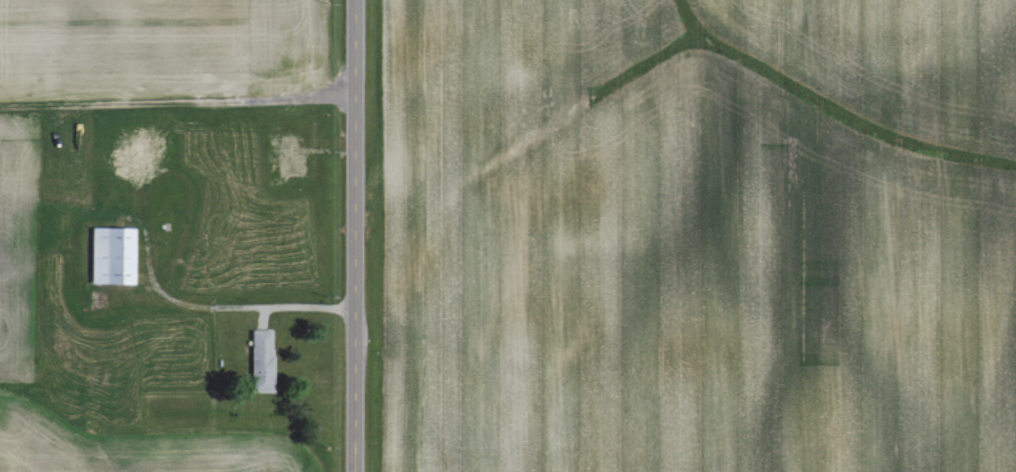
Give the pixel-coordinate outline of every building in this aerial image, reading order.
[(135,284),(137,228),(93,227),(92,283),(135,284)] [(253,329),(252,391),(273,391),(275,330),(253,329)]
